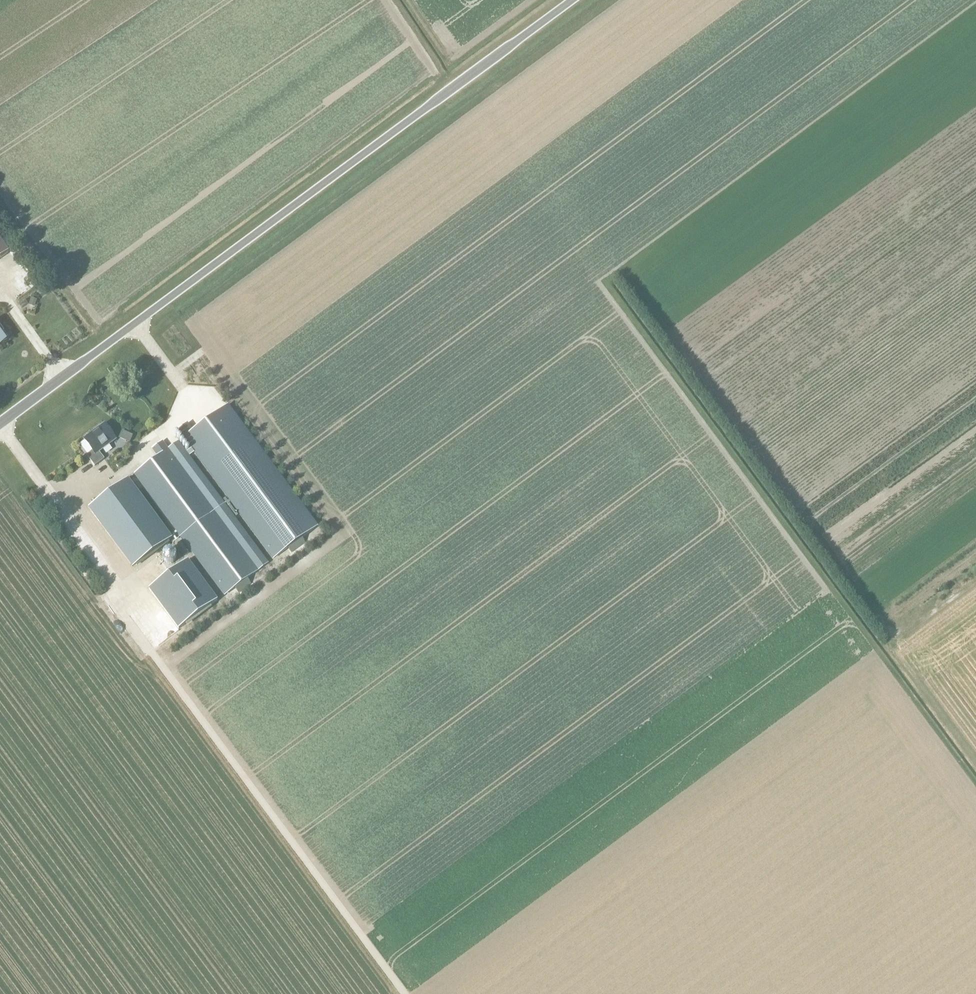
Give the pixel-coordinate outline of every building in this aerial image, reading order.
[(90,424),(93,428),(99,423),(96,419),(90,424)] [(296,541),(206,420),(182,438),(176,431),(168,437),(263,566),(296,541)] [(98,452),(115,439),(104,424),(83,439),(92,451),(86,456),(94,466),(104,459),(98,452)] [(134,474),(200,563),(224,595),(257,571),(161,442),(151,449),(157,457),(134,474)] [(131,566),(171,537),(127,479),(88,508),(131,566)] [(187,560),(148,589),(178,629),(217,600),(187,560)]
